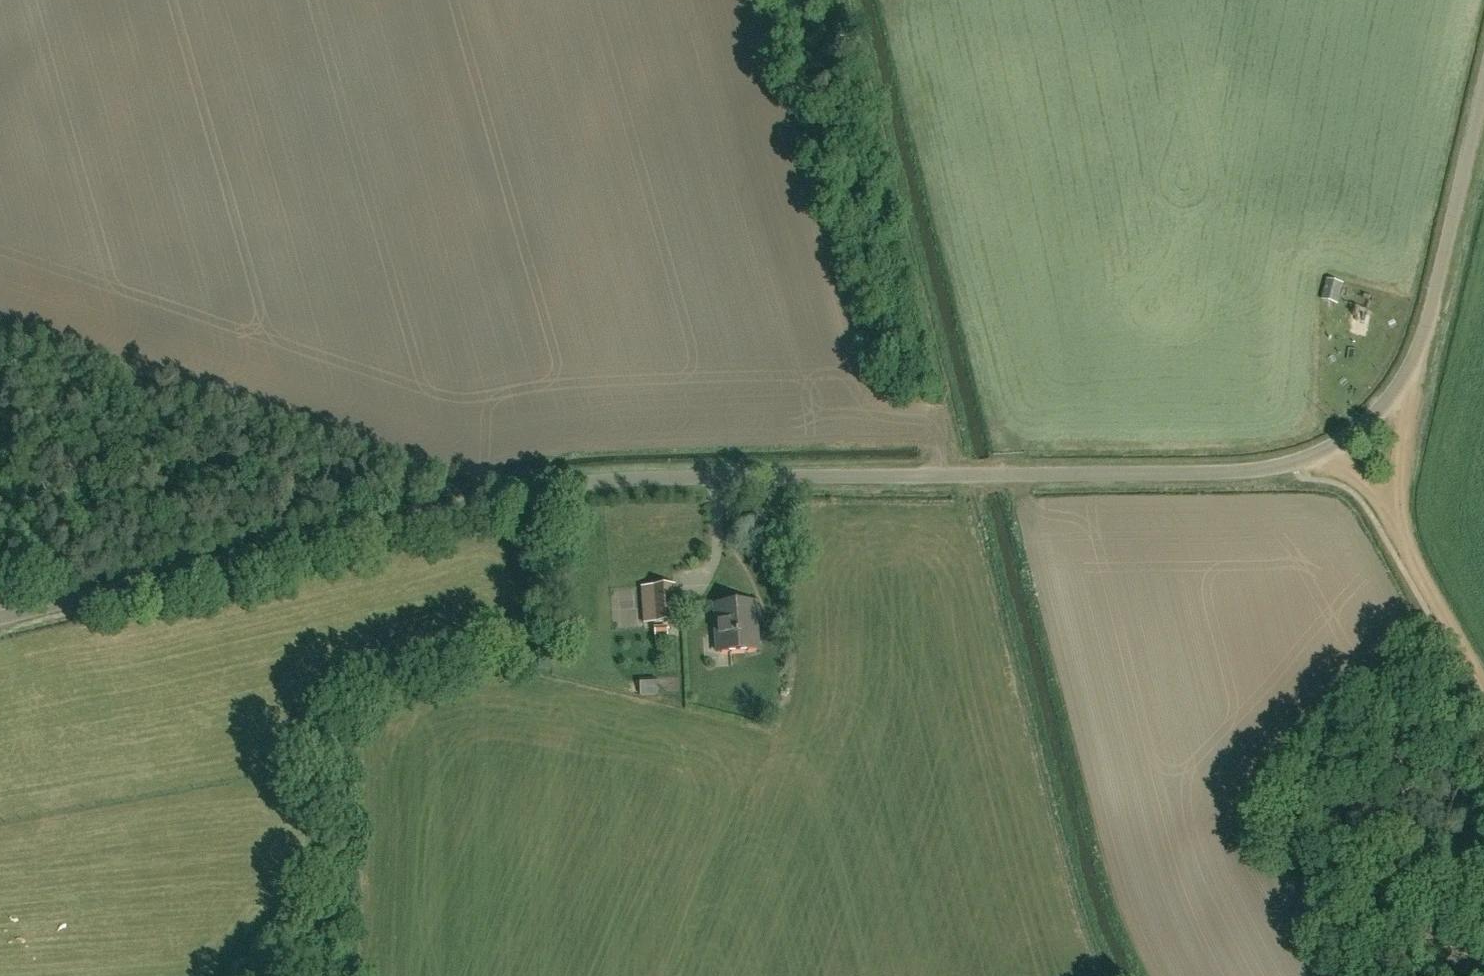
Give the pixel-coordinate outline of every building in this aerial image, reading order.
[(1339,305),(1344,285),(1325,281),(1321,300),(1339,305)] [(677,583),(643,585),(646,622),(680,620),(677,583)] [(755,603),(715,606),(718,653),(758,650),(755,603)] [(668,632),(654,632),(655,642),(669,642),(668,632)]
